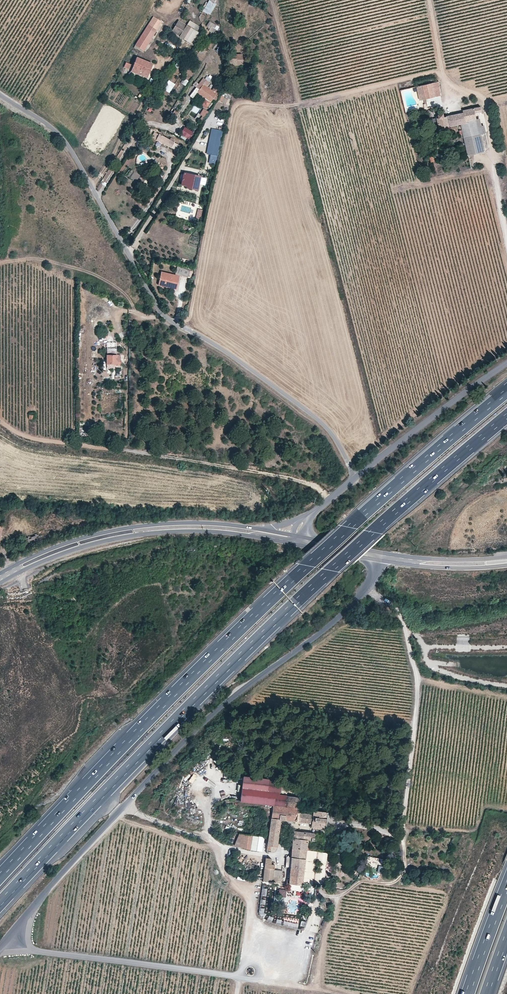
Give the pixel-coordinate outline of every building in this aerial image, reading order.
[(202,10),(209,14),(217,0),(208,0),(202,10)] [(153,16),(135,45),(144,51),(161,22),(153,16)] [(205,28),(216,32),(219,24),(209,20),(205,28)] [(186,41),(193,30),(181,22),(174,33),(186,41)] [(242,54),(228,55),(229,69),(235,69),(235,66),(242,65),(242,54)] [(136,57),(131,71),(147,78),(153,64),(136,57)] [(200,88),(197,93),(211,102),(216,94),(206,86),(209,82),(203,78),(197,86),(200,88)] [(427,84),(415,86),(418,96),(424,95),(425,98),(440,95),(438,82),(434,82),(433,78),(426,80),(427,84)] [(169,92),(175,83),(168,79),(162,88),(169,92)] [(439,128),(460,124),(468,155),(484,152),(475,114),(481,112),(480,106),(463,110),(463,112),(444,116),(443,113),(437,114),(438,118),(432,119),(433,124),(438,124),(439,128)] [(206,153),(211,154),(209,161),(216,162),(222,129),(211,127),(206,153)] [(185,128),(180,133),(186,139),(191,133),(185,128)] [(160,134),(156,140),(179,152),(182,146),(174,142),(160,134)] [(152,148),(156,140),(151,137),(146,146),(152,148)] [(196,139),(193,146),(203,150),(203,148),(205,148),(207,143),(196,139)] [(184,171),(181,183),(187,185),(186,187),(198,189),(201,175),(184,171)] [(135,248),(141,243),(137,238),(131,242),(135,248)] [(175,275),(162,272),(158,285),(176,289),(179,276),(181,277),(182,276),(187,278),(190,271),(178,266),(175,275)] [(107,352),(116,352),(116,342),(107,342),(107,352)] [(102,363),(102,377),(110,378),(110,370),(107,370),(107,364),(117,364),(117,355),(106,355),(106,363),(102,363)] [(274,793),(279,794),(281,780),(244,776),(243,785),(242,790),(240,801),(272,805),(274,793)] [(272,805),(271,818),(281,819),(311,823),(311,825),(324,827),(326,812),(312,810),(312,813),(297,811),(299,797),(279,794),(274,793),(272,805)] [(271,818),(267,849),(274,850),(275,846),(277,846),(281,819),(271,818)] [(307,850),(308,839),(313,840),(314,832),(296,830),(296,828),(292,827),(292,830),(293,830),(293,834),(290,834),(289,839),(293,839),(292,854),(289,878),(287,877),(286,883),(303,884),(307,850)] [(257,850),(259,836),(239,834),(236,840),(234,843),(257,850)] [(265,857),(264,871),(271,872),(272,868),(273,868),(274,864),(271,863),(271,858),(265,857)] [(278,896),(285,897),(286,889),(279,888),(278,896)] [(284,917),(283,926),(298,927),(299,918),(284,917)]
